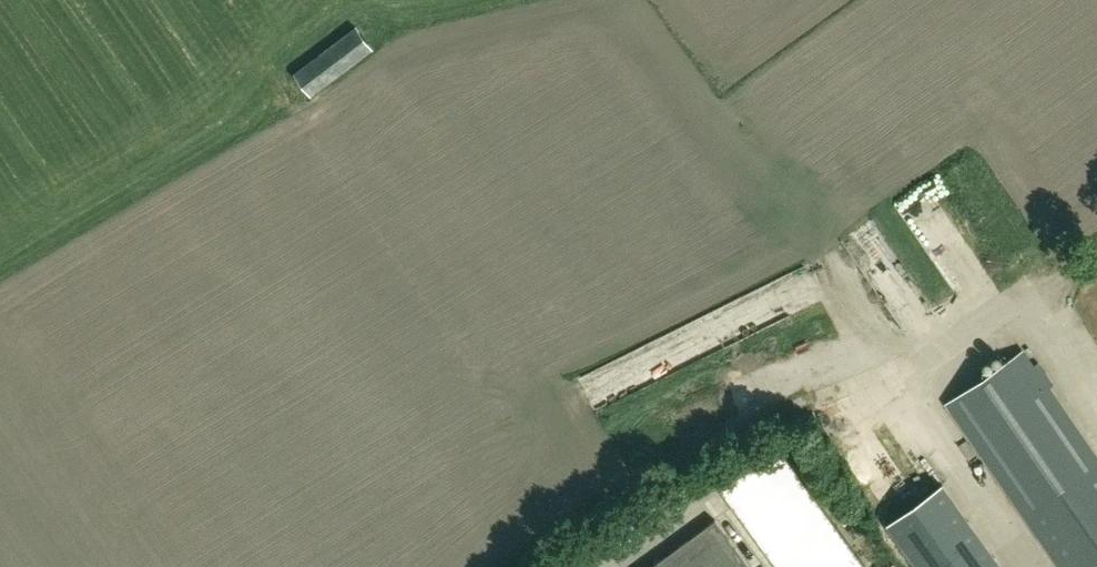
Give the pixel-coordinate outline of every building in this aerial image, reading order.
[(311,97),(375,49),(356,26),(293,73),(311,97)] [(945,403),(1059,566),(1094,566),(1096,565),(1096,455),(1024,349),(945,403)] [(867,565),(784,451),(741,471),(720,486),(779,566),(865,566),(867,565)] [(719,520),(654,566),(753,566),(719,520)]
